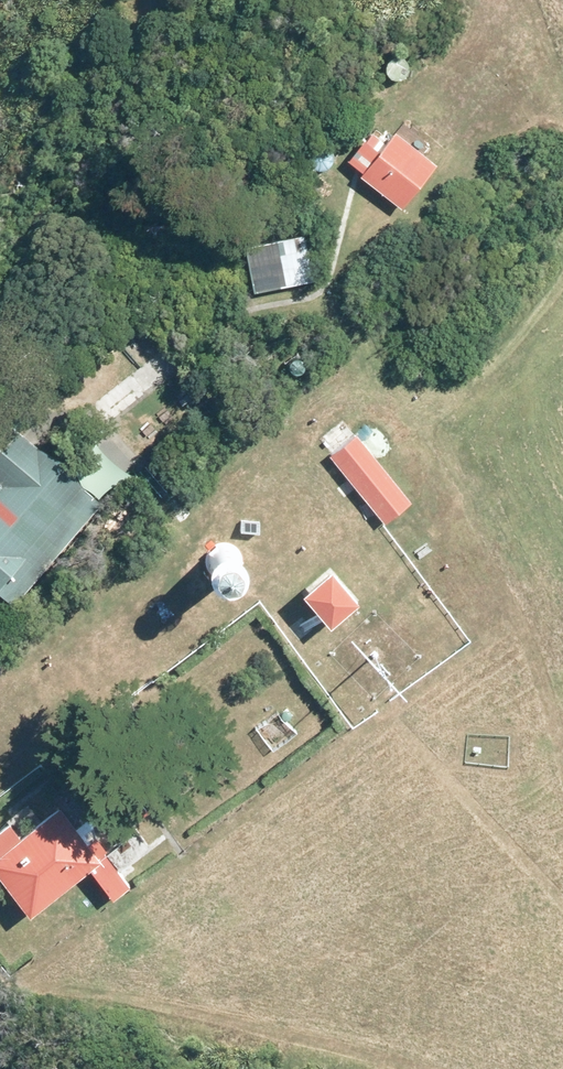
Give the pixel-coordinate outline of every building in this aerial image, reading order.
[(388,75),(390,78),(393,80),(397,80),(400,80),(404,79),(406,76),(408,73),(409,69),(408,66),(407,62),(404,60),(401,58),(397,58),(393,59),(390,61),(387,64),(386,67),(386,71),(388,75)] [(362,179),(400,209),(433,167),(395,137),(362,179)] [(311,164),(313,167),(317,169),(321,170),(324,169),(328,168),(331,165),(333,162),(333,158),(333,154),(331,151),(328,148),(325,146),(321,146),(317,147),(313,149),(311,152),(310,156),(310,160),(311,164)] [(321,279),(311,234),(244,249),(250,273),(254,293),(287,286),(321,279)] [(290,372),(291,374),(294,376),(297,377),(300,376),(303,375),(305,373),(307,371),(307,368),(307,365),(305,362),(303,360),(300,358),(297,358),(294,359),(291,360),(289,363),(288,366),(288,369),(290,372)] [(5,467),(34,434),(21,424),(0,448),(0,462),(5,467)] [(18,478),(33,462),(48,445),(34,434),(5,467),(0,462),(0,498),(18,478)] [(411,504),(357,436),(329,458),(383,526),(411,504)] [(0,498),(0,545),(25,567),(9,586),(26,601),(113,504),(48,445),(33,462),(18,478),(0,498)] [(216,565),(221,570),(228,574),(235,575),(242,573),(249,570),(253,564),(256,557),(256,550),(253,543),(249,537),(242,534),(235,532),(229,533),(223,536),(218,540),(215,545),(213,552),(214,558),(216,565)] [(0,545),(0,596),(9,586),(25,567),(0,545)] [(362,606),(336,573),(304,598),(331,631),(362,606)] [(282,718),(283,719),(284,720),(285,721),(287,721),(289,721),(290,720),(291,719),(292,717),(292,716),(291,714),(290,713),(289,712),(287,712),(286,712),(285,713),(284,713),(283,715),(282,716),(282,718)] [(0,836),(0,874),(29,914),(85,873),(109,904),(128,890),(96,847),(90,851),(51,799),(0,836)]
